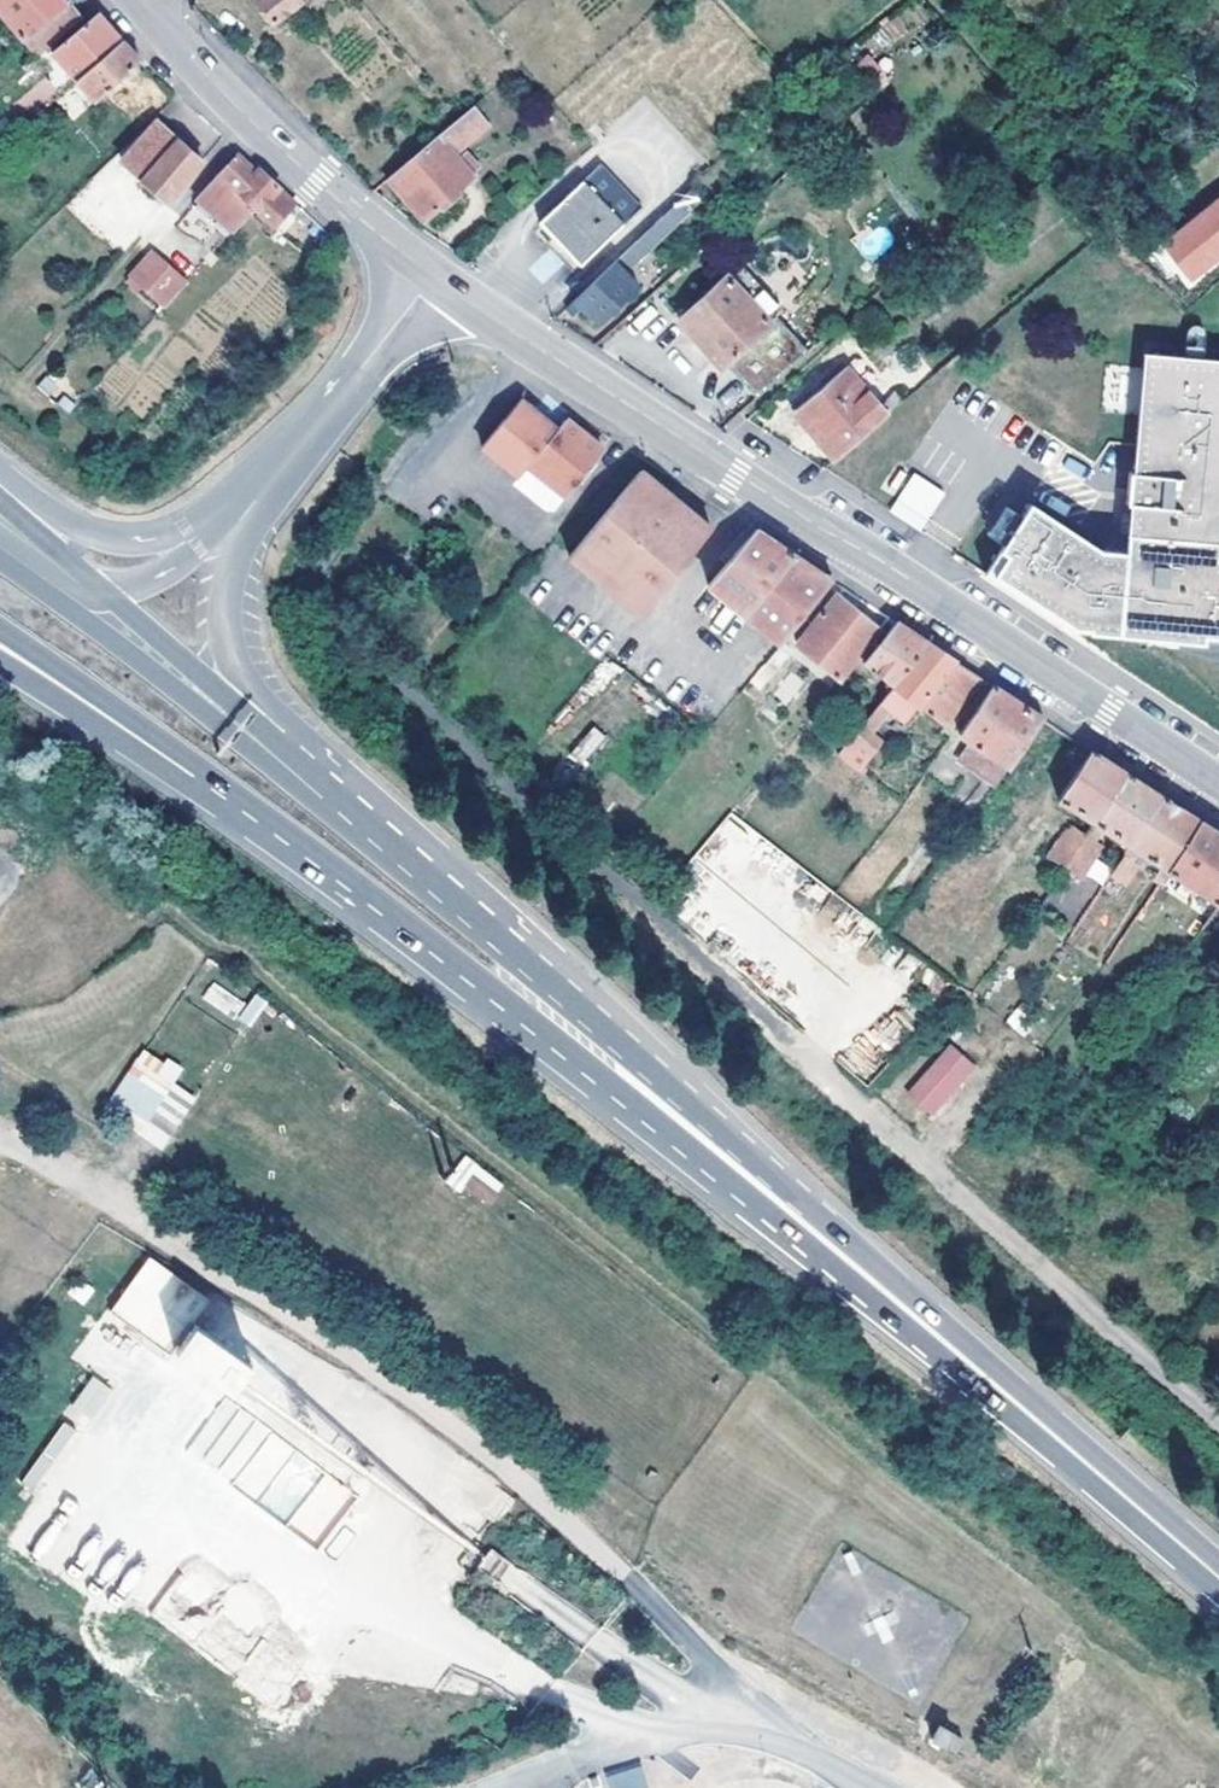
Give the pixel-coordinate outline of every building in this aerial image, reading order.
[(17,40),(67,1),(66,0),(0,0),(0,19),(17,40)] [(254,2),(270,23),(300,0),(255,0),(254,2)] [(79,16),(67,1),(17,40),(30,55),(79,16)] [(49,52),(73,79),(118,39),(112,32),(96,11),(49,52)] [(118,39),(73,79),(93,100),(137,59),(123,44),(118,39)] [(875,84),(884,66),(862,54),(852,73),(875,84)] [(458,115),(383,179),(419,221),(469,177),(451,155),(489,123),(479,111),(484,106),(479,98),(458,115)] [(117,161),(163,203),(199,160),(173,138),(155,122),(117,161)] [(222,235),(248,205),(270,225),(292,202),(282,191),(257,165),(252,171),(235,154),(216,174),(188,206),(222,235)] [(580,188),(536,229),(543,237),(576,273),(621,232),(580,188)] [(685,211),(676,200),(657,219),(653,224),(662,234),(685,211)] [(1192,282),(1218,261),(1218,254),(1217,252),(1218,250),(1218,203),(1164,246),(1192,282)] [(662,234),(653,224),(561,308),(568,315),(577,308),(598,324),(638,289),(623,272),(662,234)] [(164,265),(148,252),(127,275),(142,290),(164,265)] [(723,360),(755,396),(802,353),(770,318),(775,314),(733,268),(723,275),(715,266),(719,262),(714,255),(708,260),(706,258),(658,301),(718,365),(723,360)] [(160,306),(182,281),(164,265),(142,290),(160,306)] [(1145,348),(1134,467),(1131,467),(1127,500),(1131,501),(1127,538),(1102,536),(1030,495),(1002,540),(1009,544),(994,570),(1073,623),(1090,625),(1090,628),(1204,638),(1205,630),(1218,631),(1218,356),(1145,348)] [(844,464),(894,415),(888,410),(849,370),(799,417),(844,464)] [(896,413),(912,399),(905,392),(888,410),(894,415),(896,413)] [(478,446),(554,506),(601,449),(566,422),(560,428),(517,395),(478,446)] [(943,486),(913,469),(890,507),(919,525),(943,486)] [(640,470),(569,556),(639,615),(710,529),(674,498),(640,470)] [(777,645),(831,581),(811,569),(751,530),(728,557),(703,587),(777,645)] [(569,556),(561,565),(631,624),(639,615),(569,556)] [(794,643),(836,680),(877,631),(831,600),(794,643)] [(889,686),(923,644),(898,627),(892,623),(859,662),(889,686)] [(931,648),(923,644),(889,686),(832,756),(857,776),(861,771),(857,766),(877,742),(868,735),(887,712),(901,695),(916,706),(951,661),(931,648)] [(788,654),(777,645),(745,684),(754,692),(788,654)] [(951,661),(916,706),(942,724),(977,678),(951,661)] [(963,738),(1007,765),(1026,737),(1038,717),(995,690),(988,686),(957,732),(963,738)] [(887,712),(902,723),(916,706),(901,695),(887,712)] [(1038,717),(1026,737),(1067,763),(1079,745),(1038,717)] [(758,723),(753,729),(763,738),(768,732),(758,723)] [(594,725),(568,752),(582,765),(608,739),(594,725)] [(955,751),(997,779),(1007,765),(963,738),(955,751)] [(1053,801),(1088,824),(1122,775),(1113,769),(1085,750),(1053,801)] [(1122,775),(1088,824),(1101,832),(1122,847),(1154,795),(1147,791),(1122,775)] [(1182,814),(1154,795),(1122,847),(1109,868),(1126,877),(1132,867),(1125,862),(1132,852),(1136,856),(1156,868),(1162,872),(1193,822),(1182,814)] [(1185,940),(1212,905),(1218,895),(1218,839),(1217,837),(1193,822),(1162,872),(1169,877),(1190,891),(1202,899),(1185,922),(1189,924),(1179,936),(1185,940)] [(1043,870),(1052,877),(1079,837),(1065,828),(1042,860),(1047,865),(1043,870)] [(1079,837),(1052,877),(1062,883),(1067,877),(1072,880),(1094,847),(1079,837)] [(1154,885),(1162,872),(1156,868),(1152,875),(1148,881),(1154,885)] [(210,983),(202,1002),(237,1017),(245,999),(210,983)] [(251,992),(239,1022),(254,1028),(266,998),(251,992)] [(1014,1009),(1005,1024),(1023,1034),(1032,1019),(1014,1009)] [(950,1039),(908,1086),(932,1108),(974,1062),(950,1039)] [(135,1047),(105,1121),(171,1148),(194,1093),(174,1085),(182,1066),(135,1047)] [(485,1209),(505,1186),(466,1154),(446,1177),(485,1209)] [(247,1361),(205,1328),(186,1351),(230,1384),(247,1361)] [(68,1407),(87,1422),(112,1391),(94,1376),(68,1407)] [(510,1562),(488,1548),(476,1570),(497,1582),(510,1562)] [(952,1736),(934,1727),(926,1742),(947,1751),(952,1736)] [(609,1770),(611,1787),(643,1787),(641,1768),(609,1770)]
